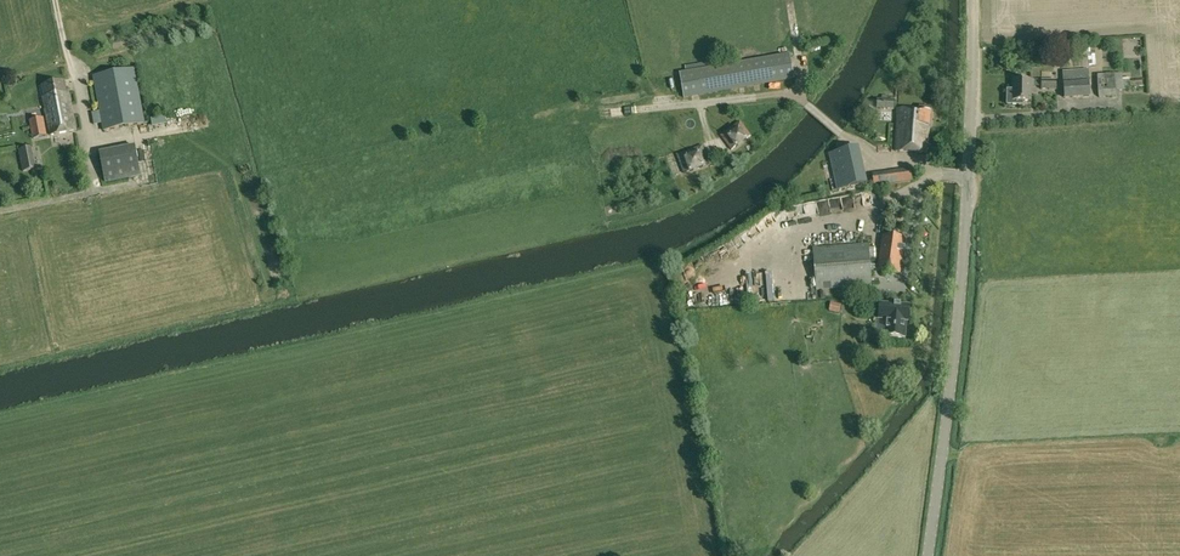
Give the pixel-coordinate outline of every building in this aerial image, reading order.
[(794,11),(794,2),(784,1),(783,11),(794,11)] [(679,72),(684,99),(794,80),(789,53),(679,72)] [(92,76),(103,131),(145,123),(134,68),(92,76)] [(1090,97),(1088,70),(1062,72),(1065,99),(1090,97)] [(1098,86),(1106,85),(1107,98),(1116,97),(1115,91),(1130,90),(1130,78),(1123,78),(1122,73),(1097,75),(1098,86)] [(1013,90),(1007,90),(1007,105),(1023,105),(1023,101),(1031,102),(1031,87),(1034,87),(1034,80),(1013,80),(1013,90)] [(1057,91),(1057,80),(1041,80),(1041,87),(1041,91),(1057,91)] [(43,98),(50,135),(76,130),(69,93),(67,93),(64,82),(43,86),(45,97),(43,98)] [(894,100),(888,100),(888,96),(882,95),(882,99),(877,99),(877,110),(894,110),(894,100)] [(80,108),(83,116),(91,114),(88,105),(80,108)] [(895,151),(927,153),(928,144),(930,112),(919,111),(898,110),(895,151)] [(43,118),(29,120),(33,139),(47,137),(43,118)] [(750,136),(740,122),(721,136),(731,150),(750,136)] [(928,144),(927,153),(931,154),(935,150),(935,144),(928,144)] [(684,174),(709,164),(702,146),(677,155),(684,174)] [(100,153),(105,183),(141,176),(135,147),(100,153)] [(859,147),(829,154),(837,191),(867,184),(859,147)] [(21,161),(23,172),(35,169),(33,158),(21,161)] [(910,169),(872,174),(874,186),(912,181),(910,169)] [(854,205),(864,203),(862,192),(852,194),(854,205)] [(827,212),(840,210),(839,198),(815,200),(815,201),(803,203),(804,212),(826,209),(827,212)] [(880,247),(877,272),(900,275),(905,238),(882,235),(880,247)] [(872,286),(870,260),(869,248),(869,243),(812,248),(816,291),(872,286)] [(829,312),(839,314),(842,305),(831,303),(829,312)] [(880,319),(886,320),(885,336),(905,338),(906,321),(907,321),(908,307),(901,306),(901,305),(900,305),(900,306),(896,306),(896,304),(895,304),(894,306),(881,305),(880,319)] [(864,347),(879,348),(879,338),(865,337),(864,347)]
